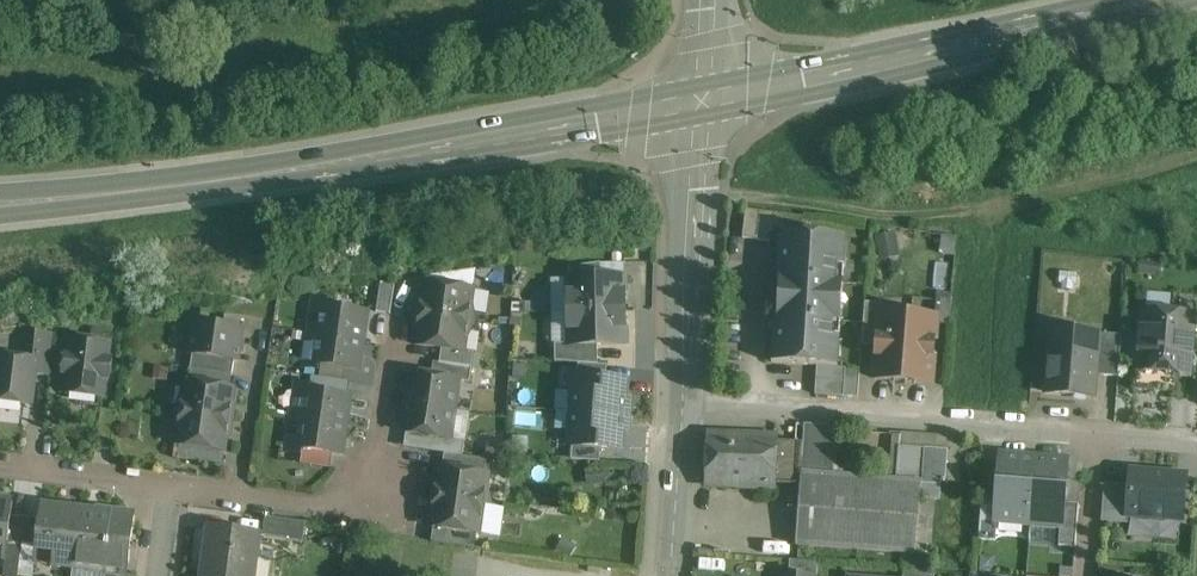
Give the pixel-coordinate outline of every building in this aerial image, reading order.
[(775,215),(746,211),(742,239),(771,243),(773,229),(775,215)] [(803,218),(775,215),(773,229),(801,232),(803,218)] [(896,233),(875,238),(880,261),(901,256),(896,233)] [(846,239),(780,235),(777,281),(843,285),(846,239)] [(1160,265),(1141,263),(1139,275),(1158,277),(1160,265)] [(625,279),(568,280),(568,313),(626,312),(625,279)] [(843,285),(777,281),(777,282),(780,282),(778,317),(775,317),(772,364),(817,367),(838,368),(843,285)] [(394,287),(380,284),(376,313),(390,315),(394,287)] [(473,291),(424,284),(419,314),(469,322),(473,291)] [(934,318),(936,318),(948,319),(950,297),(935,295),(934,318)] [(882,307),(865,306),(862,346),(877,347),(880,313),(882,313),(882,307)] [(366,314),(321,307),(318,327),(317,335),(362,342),(366,314)] [(1196,315),(1141,310),(1136,373),(1179,376),(1192,377),(1196,315)] [(626,312),(568,313),(569,345),(569,347),(598,346),(626,345),(626,312)] [(882,313),(880,313),(877,347),(874,380),(931,384),(936,318),(934,318),(882,313)] [(469,322),(419,314),(414,345),(441,349),(464,353),(464,352),(469,322)] [(243,330),(193,323),(189,354),(193,355),(235,361),(239,362),(243,330)] [(318,327),(308,326),(307,334),(317,335),(318,327)] [(1077,333),(1071,332),(1069,349),(1051,347),(1047,394),(1093,397),(1095,376),(1098,335),(1092,334),(1089,330),(1080,330),(1077,333)] [(54,335),(38,333),(34,361),(36,362),(35,375),(49,377),(54,335)] [(317,335),(307,334),(306,342),(316,343),(317,335)] [(362,342),(317,335),(316,343),(313,363),(358,370),(362,342)] [(1121,336),(1098,335),(1095,376),(1118,378),(1121,336)] [(109,344),(71,340),(69,356),(66,355),(64,374),(67,374),(64,393),(102,398),(104,379),(109,379),(111,361),(107,360),(109,344)] [(598,346),(569,347),(569,345),(555,346),(555,363),(579,365),(598,366),(598,346)] [(464,353),(441,349),(439,363),(471,368),(474,353),(464,352),(464,353)] [(235,361),(193,355),(191,369),(232,375),(235,361)] [(0,357),(0,401),(31,405),(35,375),(36,362),(34,361),(0,357)] [(439,363),(433,362),(431,377),(459,381),(469,382),(471,368),(439,363)] [(598,366),(579,365),(578,380),(606,382),(607,367),(598,366)] [(838,368),(817,367),(815,395),(844,397),(845,369),(838,368)] [(232,375),(191,369),(189,383),(230,390),(232,375)] [(860,370),(845,369),(844,397),(858,398),(860,370)] [(431,377),(415,374),(412,392),(408,391),(406,403),(455,411),(459,381),(431,377)] [(606,382),(578,380),(577,393),(573,393),(572,413),(629,417),(629,409),(626,409),(628,384),(606,382)] [(189,383),(184,383),(180,414),(230,421),(234,390),(230,390),(189,383)] [(349,398),(304,391),(301,411),(300,419),(345,426),(349,398)] [(455,411),(406,403),(404,416),(409,416),(406,434),(451,440),(455,411)] [(301,411),(291,410),(290,418),(300,419),(301,411)] [(629,417),(572,413),(570,432),(574,432),(573,446),(601,448),(622,450),(624,424),(628,425),(629,417)] [(230,421),(180,414),(176,444),(225,451),(230,421)] [(300,419),(290,418),(289,426),(298,427),(300,419)] [(345,426),(300,419),(298,427),(296,448),(341,454),(345,426)] [(805,426),(804,444),(801,474),(833,476),(837,428),(805,426)] [(940,447),(941,435),(899,431),(898,444),(940,447)] [(511,435),(495,434),(492,453),(509,454),(511,435)] [(776,438),(710,436),(708,486),(774,489),(774,483),(776,442),(776,438)] [(776,442),(774,483),(800,484),(801,474),(804,444),(776,442)] [(601,448),(573,446),(571,461),(600,463),(601,448)] [(924,450),(899,448),(896,481),(922,483),(922,481),(924,450)] [(948,451),(924,450),(922,481),(946,482),(948,451)] [(487,460),(444,454),(442,468),(485,474),(487,460)] [(1036,459),(1001,456),(997,499),(995,522),(997,523),(1031,525),(1036,459)] [(1068,461),(1036,459),(1031,525),(1060,528),(1062,528),(1064,504),(1068,461)] [(442,468),(438,468),(433,497),(485,505),(489,475),(485,474),(442,468)] [(1186,475),(1131,471),(1130,487),(1127,518),(1129,518),(1182,522),(1186,475)] [(833,476),(801,474),(800,484),(796,547),(799,547),(810,548),(916,556),(922,483),(896,481),(833,476)] [(1127,518),(1130,487),(1104,485),(1101,523),(1128,525),(1129,518),(1127,518)] [(485,505),(433,497),(429,527),(433,528),(476,534),(480,535),(485,505)] [(997,499),(983,498),(979,541),(996,542),(997,523),(995,522),(997,499)] [(0,501),(0,536),(8,537),(11,516),(13,502),(0,501)] [(1079,506),(1064,504),(1062,528),(1060,528),(1059,547),(1075,549),(1079,506)] [(81,511),(41,506),(40,520),(37,540),(55,543),(52,565),(74,568),(81,511)] [(96,511),(96,512),(81,511),(74,568),(89,570),(89,571),(126,575),(127,575),(135,515),(96,511)] [(11,516),(8,537),(8,543),(22,544),(25,518),(11,516)] [(40,520),(25,518),(22,544),(37,546),(37,540),(40,520)] [(304,524),(265,518),(263,538),(301,544),(304,524)] [(476,534),(433,528),(431,542),(474,548),(476,534)] [(210,530),(204,575),(253,575),(258,536),(210,530)] [(22,544),(8,543),(4,575),(18,575),(22,544)] [(22,544),(18,575),(33,575),(37,546),(22,544)] [(810,548),(799,547),(798,559),(809,559),(810,548)]
